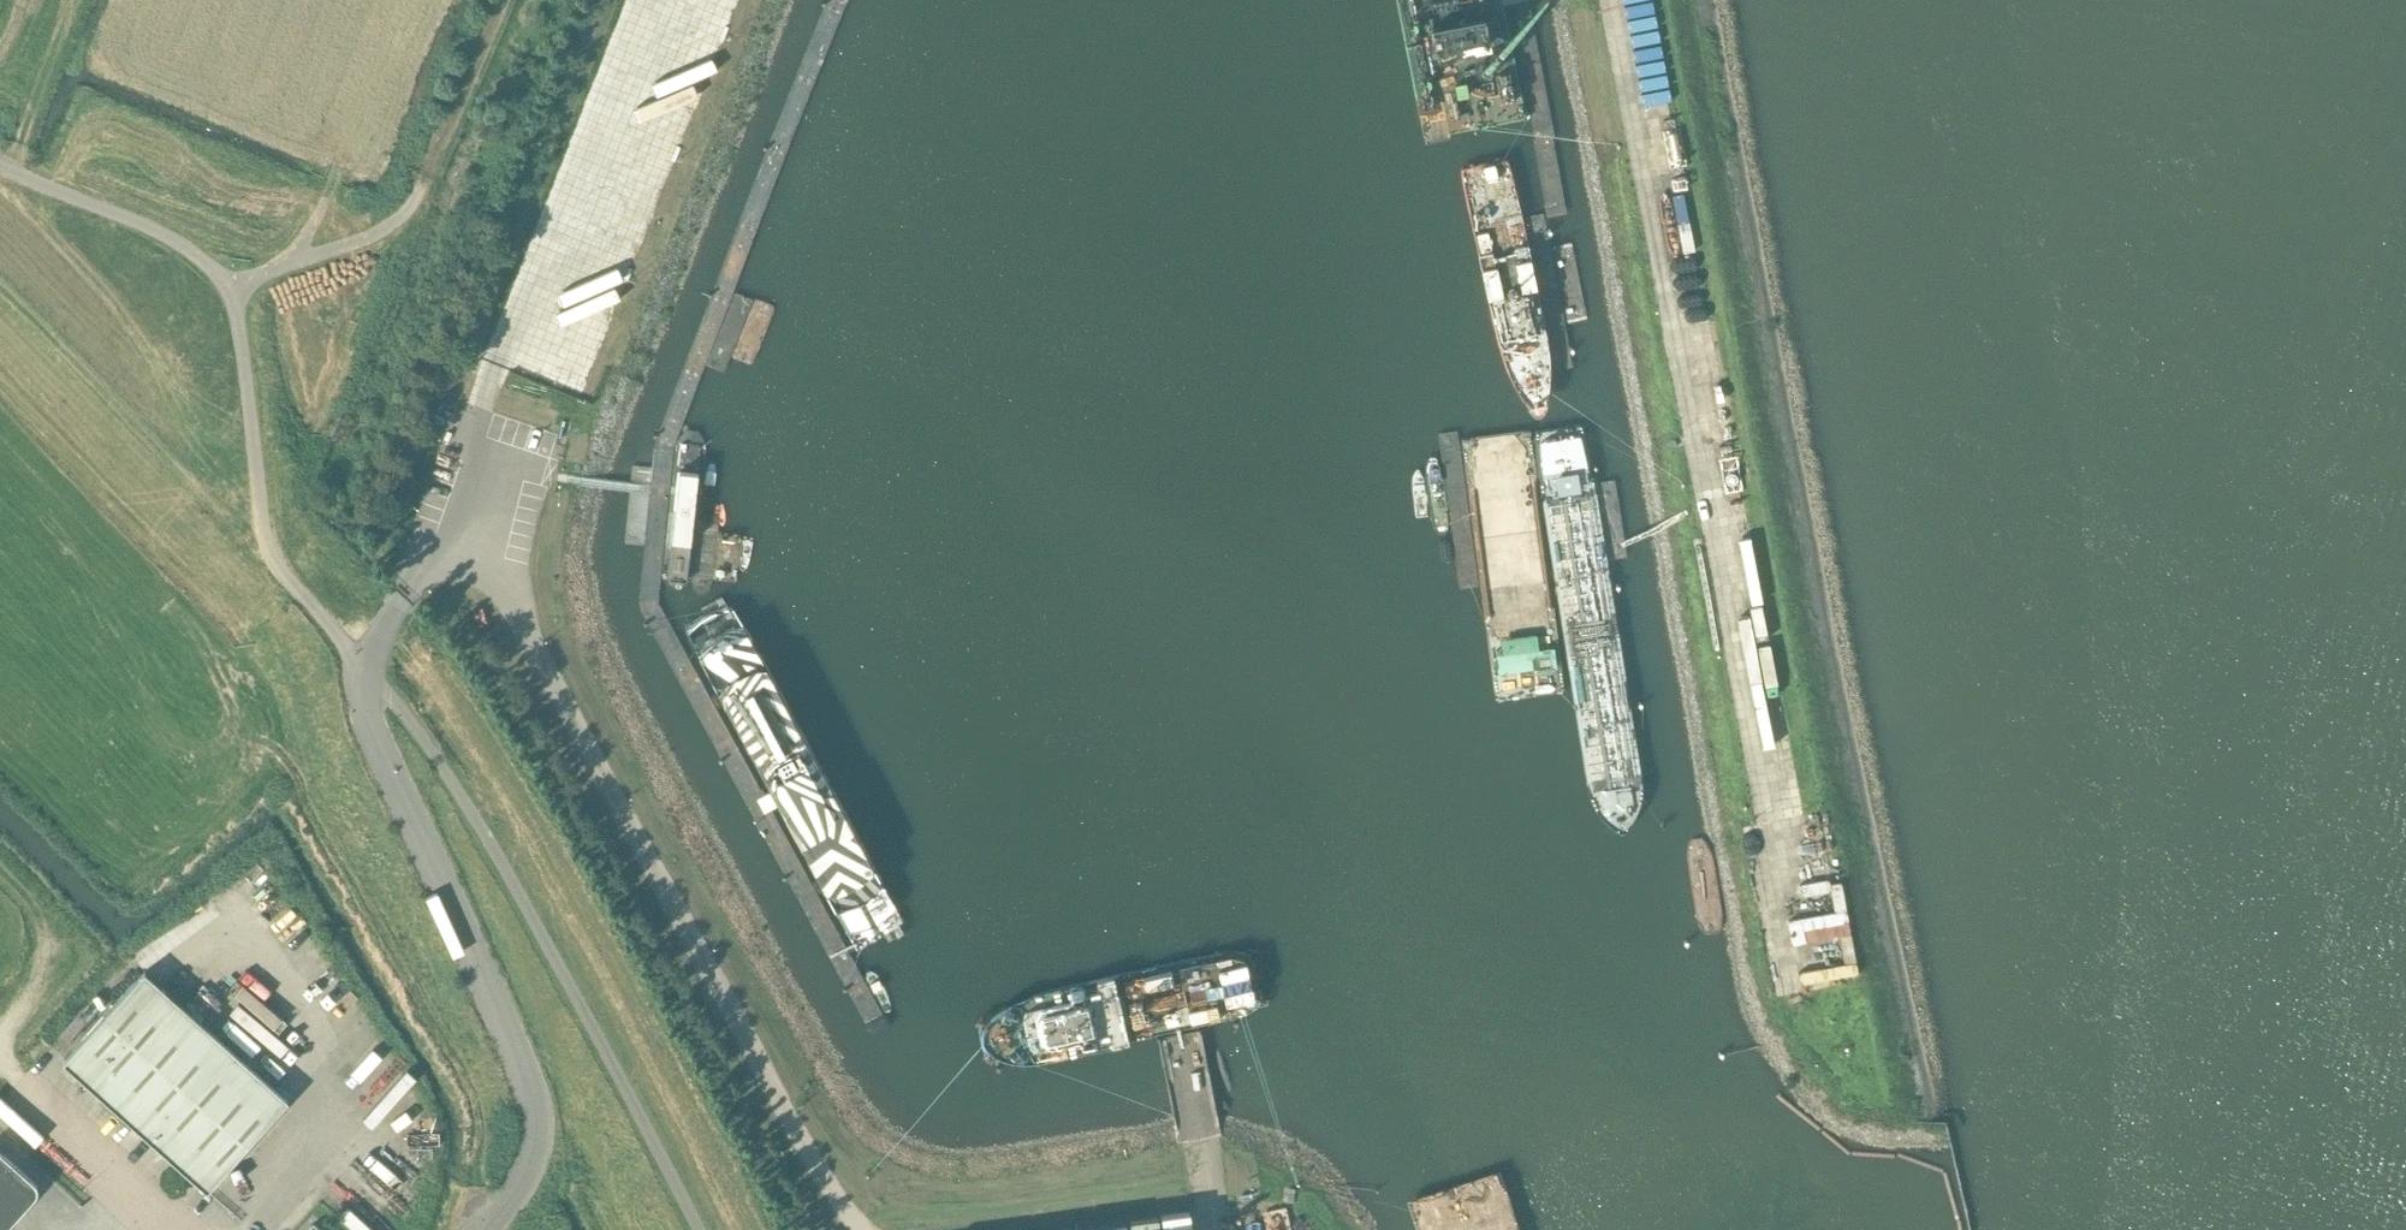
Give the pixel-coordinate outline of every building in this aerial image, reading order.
[(700,431),(682,430),(674,446),(662,578),(666,589),(683,591),(690,582),(704,447),(700,431)] [(135,1125),(216,1034),(144,970),(63,1061),(135,1125)] [(216,1034),(135,1125),(207,1190),(288,1099),(216,1034)] [(37,1194),(38,1191),(38,1187),(37,1184),(34,1181),(0,1150),(0,1229),(4,1229),(37,1194)]
